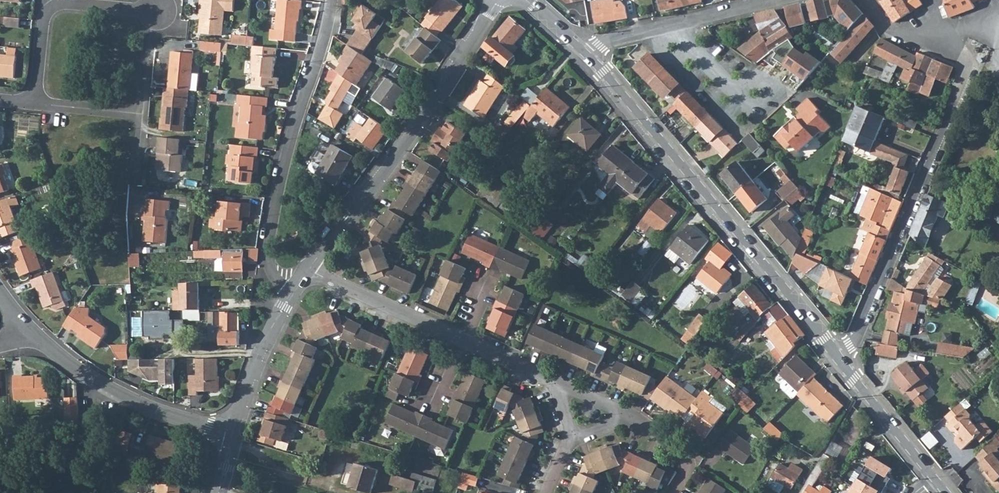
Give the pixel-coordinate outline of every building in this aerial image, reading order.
[(202,17),(200,33),(222,35),(225,10),(234,11),(235,0),(203,0),(202,17)] [(296,32),(299,9),(302,9),(303,0),(298,0),(279,0),(276,30),(271,29),(270,39),(295,42),(296,32)] [(422,24),(426,28),(437,36),(442,30),(443,31),(454,17),(452,15),(461,4),(456,0),(440,0),(426,18),(427,19),(422,24)] [(593,1),(596,23),(628,18),(626,6),(621,0),(615,1),(615,0),(599,0),(593,1)] [(662,10),(703,1),(703,0),(659,0),(662,10)] [(786,7),(792,26),(806,22),(806,20),(813,19),(813,21),(829,17),(829,16),(836,14),(836,15),(850,31),(864,15),(852,0),(824,0),(819,1),(819,0),(810,0),(808,1),(809,4),(802,5),(792,8),(791,6),(786,7)] [(884,0),(889,8),(903,0),(885,0),(884,0)] [(920,0),(903,0),(889,8),(887,10),(895,22),(923,4),(920,0)] [(975,8),(974,6),(973,3),(971,0),(947,0),(946,5),(949,15),(950,17),(975,8)] [(354,36),(348,44),(349,45),(362,54),(379,29),(381,25),(373,20),(378,14),(364,5),(361,3),(355,13),(358,15),(354,21),(358,23),(355,27),(358,29),(367,35),(363,42),(354,36)] [(463,6),(461,4),(452,15),(454,17),(463,6)] [(946,5),(943,6),(944,10),(941,11),(943,17),(949,15),(946,5)] [(414,12),(408,7),(405,11),(411,16),(414,12)] [(775,9),(755,14),(755,15),(756,18),(761,29),(762,32),(766,42),(787,27),(775,9)] [(875,26),(864,15),(850,31),(847,34),(853,39),(861,31),(866,36),(875,26)] [(21,18),(6,17),(5,25),(20,27),(21,18)] [(510,18),(486,48),(490,52),(485,58),(492,64),(497,57),(508,66),(509,65),(512,66),(516,61),(515,57),(516,57),(513,54),(518,48),(515,45),(526,31),(510,18)] [(756,18),(749,21),(755,31),(761,29),(756,18)] [(787,27),(766,42),(771,52),(787,41),(791,38),(794,36),(787,27)] [(437,36),(426,28),(407,51),(423,64),(442,40),(437,36)] [(367,35),(358,29),(354,36),(363,42),(367,35)] [(853,39),(847,34),(831,51),(842,61),(866,36),(861,31),(853,39)] [(762,32),(740,49),(754,59),(752,63),(755,65),(758,62),(762,58),(770,52),(771,52),(766,42),(762,32)] [(233,44),(247,45),(248,36),(240,36),(240,38),(233,38),(233,44)] [(791,38),(787,41),(797,49),(791,38)] [(906,51),(882,39),(874,53),(891,61),(885,73),(881,80),(889,83),(894,74),(898,65),(906,51)] [(223,43),(203,41),(202,50),(219,51),(222,51),(223,43)] [(771,52),(770,52),(773,57),(779,61),(791,69),(793,65),(801,71),(799,75),(806,80),(822,61),(808,52),(806,55),(797,49),(787,41),(771,52)] [(362,54),(349,45),(344,52),(347,55),(336,71),(339,73),(356,85),(372,61),(362,54)] [(278,48),(253,46),(252,55),(253,55),(252,72),(254,72),(252,87),(265,87),(265,88),(278,88),(279,78),(274,78),(272,77),(272,71),(275,71),(276,58),(277,58),(278,48)] [(17,48),(8,47),(7,55),(16,56),(17,48)] [(842,61),(831,51),(826,57),(837,67),(842,61)] [(917,57),(906,51),(898,65),(906,69),(910,71),(917,57)] [(194,54),(174,52),(173,59),(172,59),(171,72),(173,72),(173,77),(170,77),(169,88),(189,90),(190,90),(194,54)] [(770,52),(762,58),(775,67),(779,61),(773,57),(770,52)] [(934,59),(919,52),(917,57),(910,71),(906,69),(902,78),(911,83),(908,90),(919,95),(920,93),(923,84),(924,81),(927,75),(934,59)] [(670,93),(679,83),(650,53),(637,66),(650,80),(656,74),(659,77),(653,82),(666,96),(670,93)] [(15,78),(17,56),(16,56),(7,55),(0,54),(0,76),(15,78)] [(395,63),(379,57),(375,63),(385,66),(391,70),(395,63)] [(937,79),(948,83),(955,67),(934,59),(927,75),(924,81),(923,84),(920,93),(930,96),(935,84),(931,82),(934,77),(937,79)] [(793,65),(791,69),(795,73),(791,79),(801,85),(806,80),(799,75),(801,71),(793,65)] [(885,73),(867,66),(864,73),(871,76),(881,80),(885,73)] [(991,80),(981,72),(978,78),(988,86),(992,81),(991,80)] [(327,105),(319,120),(334,129),(343,114),(337,111),(349,91),(357,96),(361,88),(356,85),(339,73),(330,90),(332,91),(326,101),(327,105)] [(465,105),(485,118),(505,87),(489,74),(484,82),(481,80),(465,105)] [(650,80),(647,82),(650,85),(653,82),(659,77),(656,74),(650,80)] [(405,90),(389,78),(374,98),(391,110),(405,90)] [(688,92),(679,83),(670,93),(679,102),(688,92)] [(523,96),(533,104),(540,96),(530,87),(523,96)] [(169,88),(166,88),(165,97),(166,97),(166,106),(164,106),(163,118),(161,118),(160,129),(183,131),(186,107),(187,108),(189,90),(169,88)] [(547,88),(524,116),(531,121),(538,113),(554,126),(571,107),(547,88)] [(710,115),(688,92),(679,102),(676,104),(685,114),(683,115),(688,121),(690,119),(698,127),(710,115)] [(269,98),(239,95),(238,104),(242,105),(240,125),(237,128),(237,137),(263,140),(264,132),(265,132),(267,115),(265,115),(263,115),(264,106),(265,107),(268,107),(269,98)] [(820,110),(809,98),(797,109),(800,113),(796,117),(795,117),(797,120),(792,124),(790,122),(790,123),(781,130),(778,140),(786,149),(791,144),(798,152),(820,132),(825,132),(830,127),(817,112),(820,110)] [(507,122),(513,128),(531,107),(524,101),(507,122)] [(875,113),(858,106),(857,110),(848,129),(876,140),(885,120),(887,121),(888,118),(886,117),(875,113)] [(738,143),(710,115),(698,127),(725,156),(738,143)] [(524,116),(518,125),(524,130),(531,121),(524,116)] [(364,128),(353,121),(348,131),(358,139),(359,138),(373,149),(388,129),(371,118),(364,128)] [(588,150),(601,135),(583,119),(570,134),(588,150)] [(503,143),(515,129),(513,128),(507,122),(504,126),(498,121),(488,133),(503,143)] [(467,134),(449,122),(444,129),(441,127),(437,134),(461,150),(466,142),(463,140),(467,134)] [(876,140),(848,129),(844,140),(871,152),(871,153),(893,162),(896,167),(888,188),(883,186),(878,184),(876,190),(898,200),(909,171),(903,169),(905,164),(900,162),(904,153),(876,141),(876,140)] [(766,151),(750,133),(743,140),(758,157),(766,151)] [(454,155),(457,157),(461,150),(437,134),(432,141),(435,143),(431,150),(449,161),(454,155)] [(180,139),(160,137),(158,153),(162,154),(160,170),(181,172),(183,155),(179,155),(180,139)] [(199,141),(180,139),(179,155),(183,155),(184,141),(199,143),(199,141)] [(259,147),(235,145),(234,155),(232,175),(231,181),(252,183),(255,158),(257,158),(259,147)] [(309,169),(337,185),(353,156),(334,145),(328,156),(319,151),(315,157),(313,156),(311,159),(314,160),(309,169)] [(599,187),(609,195),(619,182),(634,163),(613,145),(597,165),(609,175),(599,187)] [(909,155),(904,153),(900,162),(905,164),(909,155)] [(481,160),(486,164),(491,158),(486,154),(481,160)] [(842,159),(836,157),(832,165),(836,166),(838,167),(842,159)] [(424,161),(419,169),(436,180),(441,171),(424,161)] [(753,180),(738,161),(722,174),(738,193),(753,180)] [(0,164),(0,193),(10,190),(5,175),(7,174),(3,163),(0,164)] [(655,179),(634,163),(619,182),(640,199),(655,179)] [(411,175),(407,181),(427,194),(436,180),(419,169),(414,177),(411,175)] [(768,199),(753,180),(738,193),(753,212),(768,199)] [(791,180),(777,192),(784,200),(785,199),(799,188),(791,180)] [(401,197),(418,207),(427,194),(407,181),(403,187),(406,189),(401,197)] [(498,188),(489,181),(478,195),(488,202),(498,208),(500,205),(505,199),(511,191),(502,183),(498,188)] [(799,188),(785,199),(790,205),(804,194),(799,188)] [(876,190),(871,188),(867,198),(859,214),(867,218),(878,222),(874,231),(870,229),(869,232),(886,240),(903,202),(898,200),(876,190)] [(16,195),(9,198),(13,208),(20,206),(16,195)] [(949,204),(927,195),(910,235),(924,247),(938,214),(944,217),(949,204)] [(867,198),(862,196),(855,213),(859,214),(867,198)] [(403,218),(407,212),(413,216),(418,207),(401,197),(396,205),(393,203),(389,210),(403,218)] [(0,201),(0,239),(21,231),(13,208),(9,198),(0,201)] [(146,221),(144,241),(167,243),(169,221),(166,218),(167,209),(169,210),(170,201),(148,199),(147,206),(144,206),(144,216),(146,216),(146,221)] [(500,205),(508,212),(513,205),(505,199),(500,205)] [(678,213),(660,199),(639,226),(646,232),(651,225),(659,232),(661,233),(678,213)] [(251,204),(220,201),(219,211),(218,229),(217,231),(229,232),(229,230),(242,231),(243,221),(241,220),(241,216),(243,216),(250,216),(251,204)] [(795,215),(788,207),(764,226),(780,246),(782,245),(794,259),(796,252),(800,242),(794,235),(797,232),(790,224),(788,221),(795,215)] [(403,218),(389,210),(384,217),(381,215),(378,221),(380,223),(395,232),(397,234),(406,220),(403,218)] [(219,211),(216,211),(215,220),(211,219),(211,228),(218,229),(219,211)] [(553,224),(545,218),(533,233),(541,239),(553,224)] [(878,222),(867,218),(862,229),(869,232),(870,229),(874,231),(878,222)] [(382,239),(388,243),(395,232),(380,223),(378,221),(375,220),(371,226),(373,228),(364,243),(364,244),(372,241),(379,244),(382,239)] [(645,234),(652,239),(653,237),(655,238),(659,232),(651,225),(646,232),(645,234)] [(710,241),(690,225),(671,248),(666,255),(676,263),(681,256),(691,264),(710,241)] [(814,231),(806,228),(802,238),(800,242),(796,252),(803,256),(814,231)] [(550,232),(545,240),(556,246),(561,239),(550,232)] [(886,240),(869,232),(850,277),(854,279),(856,280),(867,285),(886,240)] [(33,234),(11,242),(14,249),(11,250),(21,276),(42,268),(33,243),(36,242),(34,237),(33,234)] [(491,268),(501,247),(471,234),(462,253),(484,262),(483,264),(491,268)] [(196,250),(207,249),(206,241),(195,242),(196,250)] [(360,246),(364,257),(361,258),(363,265),(385,256),(381,245),(380,245),(379,244),(372,241),(364,244),(360,246)] [(730,277),(721,269),(723,268),(733,255),(719,243),(706,258),(710,261),(697,277),(717,293),(730,277)] [(530,260),(501,247),(491,268),(500,272),(501,269),(522,279),(530,260)] [(257,248),(251,249),(250,260),(257,261),(258,248),(257,248)] [(222,250),(195,251),(196,257),(222,257),(222,259),(219,259),(217,261),(217,270),(225,270),(243,271),(243,249),(222,250)] [(563,255),(575,264),(578,261),(565,252),(563,255)] [(803,256),(796,252),(794,259),(792,262),(806,275),(819,263),(803,256)] [(140,263),(140,253),(130,254),(130,263),(140,263)] [(945,261),(930,253),(910,282),(907,289),(896,281),(892,278),(887,289),(895,291),(906,294),(907,289),(926,295),(931,296),(941,299),(943,300),(953,285),(939,278),(944,270),(941,266),(945,261)] [(575,264),(590,274),(598,264),(584,254),(578,261),(575,264)] [(366,272),(369,271),(374,281),(380,279),(386,276),(389,269),(389,268),(390,268),(385,256),(363,265),(366,272)] [(467,269),(448,260),(441,275),(442,275),(463,285),(466,278),(463,277),(467,269)] [(606,275),(608,272),(598,264),(590,274),(621,295),(628,287),(623,282),(623,281),(617,276),(614,281),(606,275)] [(395,272),(389,269),(386,276),(380,279),(380,280),(393,286),(392,289),(399,292),(400,289),(409,271),(398,266),(395,272)] [(828,267),(819,285),(835,292),(831,300),(842,305),(848,291),(854,279),(850,277),(828,267)] [(723,268),(721,269),(730,277),(732,275),(723,268)] [(901,271),(896,269),(892,278),(896,281),(901,271)] [(409,271),(400,289),(409,293),(418,275),(409,271)] [(54,272),(31,280),(34,288),(37,287),(45,308),(52,305),(53,308),(57,310),(67,306),(54,272)] [(442,275),(430,303),(448,311),(457,293),(459,293),(463,285),(442,275)] [(982,281),(976,279),(967,302),(972,305),(982,281)] [(633,281),(628,287),(621,295),(630,302),(640,290),(642,287),(633,281)] [(203,284),(182,283),(182,291),(174,291),(174,311),(184,311),(202,311),(203,311),(203,284)] [(750,312),(755,317),(751,321),(749,320),(735,336),(740,341),(759,321),(762,317),(767,313),(766,312),(773,306),(755,285),(740,297),(752,311),(750,312)] [(518,309),(519,310),(526,295),(508,286),(503,295),(500,294),(498,300),(518,309)] [(906,294),(895,291),(892,303),(890,302),(886,318),(889,318),(886,330),(898,333),(898,332),(901,320),(915,324),(921,304),(923,304),(925,298),(926,295),(907,289),(906,294)] [(640,290),(630,302),(636,307),(646,295),(640,290)] [(941,299),(931,296),(930,299),(930,301),(932,303),(940,306),(941,299)] [(750,312),(752,311),(740,297),(735,302),(747,315),(750,312)] [(487,328),(506,337),(518,309),(498,300),(494,308),(496,309),(487,328)] [(777,347),(784,357),(795,345),(794,343),(806,335),(778,301),(776,304),(773,306),(766,312),(767,313),(762,317),(771,327),(765,332),(777,347)] [(652,319),(656,313),(649,307),(644,313),(652,319)] [(89,308),(85,308),(78,308),(76,308),(64,326),(71,331),(73,329),(80,333),(90,340),(88,343),(96,348),(106,334),(106,328),(89,317),(89,308)] [(170,310),(144,311),(144,337),(150,337),(150,339),(164,339),(164,335),(174,335),(173,339),(184,339),(184,320),(170,320),(170,310)] [(339,330),(340,330),(343,323),(341,316),(338,310),(328,314),(327,311),(320,314),(328,336),(339,331),(339,330)] [(202,311),(184,311),(184,321),(193,321),(193,324),(197,324),(197,321),(202,321),(202,311)] [(239,312),(206,312),(206,320),(209,320),(209,325),(220,325),(220,337),(220,345),(240,345),(239,312)] [(708,319),(700,313),(688,330),(696,335),(708,319)] [(316,339),(317,340),(328,336),(320,314),(313,316),(314,319),(303,323),(305,329),(308,336),(315,339),(316,339)] [(343,338),(354,343),(361,328),(364,321),(357,318),(356,322),(342,316),(341,316),(343,323),(340,330),(346,332),(343,338)] [(220,325),(209,325),(210,336),(212,337),(220,337),(220,325)] [(536,325),(528,343),(536,347),(535,350),(542,353),(552,331),(536,325)] [(354,343),(353,346),(368,353),(377,331),(371,328),(369,331),(361,328),(354,343)] [(304,330),(298,344),(295,342),(292,349),(295,350),(313,359),(318,348),(312,345),(315,339),(308,336),(305,329),(304,330)] [(696,335),(688,330),(681,339),(689,345),(696,335)] [(898,333),(886,330),(883,343),(899,346),(898,333)] [(377,331),(368,353),(383,359),(391,341),(383,337),(384,334),(377,331)] [(552,331),(542,353),(549,356),(550,353),(558,356),(566,338),(552,331)] [(90,340),(80,333),(78,335),(88,343),(90,340)] [(566,360),(565,363),(571,366),(581,345),(566,338),(558,356),(566,360)] [(939,342),(938,353),(965,357),(975,348),(939,342)] [(883,343),(878,343),(877,349),(877,354),(897,357),(899,346),(883,343)] [(581,345),(571,366),(578,369),(580,366),(588,370),(596,351),(581,345)] [(128,346),(111,346),(119,357),(129,356),(128,346)] [(423,374),(421,374),(429,355),(410,346),(398,374),(419,383),(423,374)] [(777,347),(771,351),(780,362),(784,357),(777,347)] [(313,359),(295,350),(292,357),(295,358),(291,367),(310,375),(316,360),(313,359)] [(596,351),(588,370),(596,374),(595,377),(602,380),(609,365),(602,362),(605,356),(596,351)] [(799,392),(816,374),(797,355),(780,373),(786,379),(799,392)] [(175,359),(130,360),(130,371),(150,379),(162,379),(162,384),(175,383),(175,359)] [(218,359),(197,359),(198,375),(190,375),(190,395),(198,395),(198,391),(218,391),(218,359)] [(609,365),(602,380),(610,383),(611,380),(620,384),(628,366),(619,361),(615,368),(609,365)] [(704,368),(714,376),(718,370),(717,369),(709,362),(704,368)] [(914,370),(907,362),(892,374),(897,380),(894,382),(900,389),(902,387),(907,392),(914,400),(922,393),(929,388),(922,379),(914,370)] [(914,370),(922,379),(930,373),(922,364),(914,370)] [(620,384),(618,387),(625,390),(626,387),(634,391),(643,372),(628,366),(620,384)] [(310,375),(291,367),(288,375),(285,373),(282,380),(303,390),(310,375)] [(453,398),(474,408),(486,380),(467,372),(459,391),(457,390),(453,398)] [(643,372),(634,391),(643,395),(642,398),(649,401),(651,398),(659,388),(649,383),(652,377),(643,372)] [(398,374),(397,373),(391,388),(400,392),(410,397),(413,390),(415,391),(419,383),(398,374)] [(14,375),(15,400),(49,399),(49,388),(47,388),(47,377),(35,378),(35,376),(23,377),(23,375),(14,375)] [(667,376),(659,388),(651,398),(667,410),(669,407),(684,417),(689,410),(698,398),(667,376)] [(814,377),(797,394),(827,423),(842,406),(814,377)] [(794,397),(799,392),(786,379),(781,384),(781,387),(791,397),(794,397)] [(303,390),(282,380),(279,387),(282,388),(278,396),(296,405),(303,390)] [(507,412),(510,406),(515,409),(518,402),(525,399),(524,398),(511,391),(512,388),(505,385),(496,407),(507,412)] [(396,400),(400,392),(391,388),(387,396),(396,400)] [(698,398),(689,410),(695,415),(688,425),(705,438),(724,413),(723,413),(710,403),(713,398),(703,391),(698,398)] [(748,395),(743,391),(734,401),(739,405),(748,395)] [(914,400),(919,407),(928,400),(922,393),(914,400)] [(755,402),(748,395),(739,405),(746,411),(755,402)] [(286,411),(292,414),(296,405),(278,396),(274,405),(271,404),(267,412),(283,417),(286,411)] [(519,422),(541,413),(538,406),(535,407),(531,397),(525,399),(518,402),(515,409),(516,410),(515,410),(519,422)] [(474,408),(453,398),(450,405),(453,406),(449,414),(468,423),(475,408),(474,408)] [(727,408),(713,398),(710,403),(723,413),(727,408)] [(65,399),(66,412),(78,411),(78,399),(65,399)] [(965,399),(961,403),(966,408),(966,409),(970,405),(965,399)] [(966,408),(961,403),(956,407),(961,413),(966,408)] [(395,404),(386,423),(416,436),(425,415),(417,411),(416,413),(395,404)] [(961,413),(956,407),(950,413),(955,418),(950,422),(947,425),(951,431),(955,431),(958,435),(955,437),(955,442),(962,450),(976,437),(978,440),(983,440),(993,431),(986,423),(979,423),(977,426),(971,419),(971,414),(966,409),(966,408),(961,413)] [(66,412),(66,420),(79,419),(78,411),(66,412)] [(289,419),(267,412),(265,420),(267,420),(263,434),(261,434),(259,441),(274,445),(276,439),(282,441),(289,419)] [(545,432),(541,421),(544,420),(541,413),(519,422),(523,433),(525,433),(525,434),(532,437),(538,434),(545,432)] [(950,413),(945,417),(950,422),(955,418),(950,413)] [(8,423),(8,414),(0,414),(0,423),(8,423)] [(425,415),(416,436),(446,449),(454,430),(433,421),(434,419),(425,415)] [(771,421),(766,427),(771,433),(776,427),(771,421)] [(776,427),(771,433),(778,442),(780,439),(783,435),(776,427)] [(321,437),(329,439),(331,431),(323,429),(321,437)] [(132,433),(118,430),(114,447),(127,450),(132,433)] [(730,430),(717,449),(725,454),(726,452),(743,464),(755,448),(730,430)] [(923,438),(932,448),(940,441),(931,431),(923,438)] [(533,449),(539,436),(538,434),(532,437),(525,434),(523,439),(516,437),(511,448),(530,456),(533,457),(536,451),(533,449)] [(182,464),(187,446),(151,435),(146,454),(182,464)] [(843,447),(833,441),(825,453),(836,459),(843,447)] [(993,441),(976,456),(982,462),(980,463),(986,470),(991,475),(988,478),(998,491),(998,449),(998,448),(998,447),(993,441)] [(624,457),(622,450),(619,444),(609,448),(608,445),(601,447),(609,469),(620,465),(620,464),(621,463),(624,457)] [(595,453),(584,457),(587,463),(589,470),(596,473),(597,472),(598,474),(609,469),(601,447),(594,450),(595,453)] [(530,456),(511,448),(507,457),(526,465),(530,456)] [(622,450),(624,457),(621,463),(627,466),(624,472),(635,477),(645,455),(638,452),(637,455),(623,449),(622,450)] [(874,451),(850,492),(881,492),(898,464),(874,451)] [(815,489),(812,487),(831,456),(824,453),(799,492),(821,492),(815,489)] [(645,455),(635,477),(650,483),(657,467),(658,465),(650,461),(652,458),(645,455)] [(526,465),(507,457),(503,466),(522,474),(526,465)] [(370,492),(371,492),(379,469),(357,462),(349,486),(370,492)] [(579,477),(576,476),(573,483),(594,492),(599,481),(593,478),(596,473),(589,470),(587,463),(585,464),(579,477)] [(792,489),(800,475),(788,469),(779,464),(767,487),(779,492),(780,492),(784,485),(792,489)] [(800,475),(802,471),(790,465),(788,469),(800,475)] [(522,474),(503,466),(499,475),(506,478),(503,484),(519,489),(521,485),(518,483),(522,474)] [(661,483),(668,486),(677,473),(668,468),(666,471),(657,467),(650,483),(649,486),(658,490),(661,483)] [(477,485),(480,477),(463,472),(461,480),(477,485)] [(433,492),(437,481),(412,473),(411,479),(393,474),(390,484),(417,492),(419,488),(433,492)] [(726,489),(709,478),(699,492),(723,492),(726,489)] [(156,483),(156,492),(159,492),(180,492),(181,485),(156,483)] [(572,492),(594,492),(573,483),(570,489),(573,491),(572,492)] [(832,492),(821,485),(816,486),(815,489),(821,492),(831,492),(832,492)]
